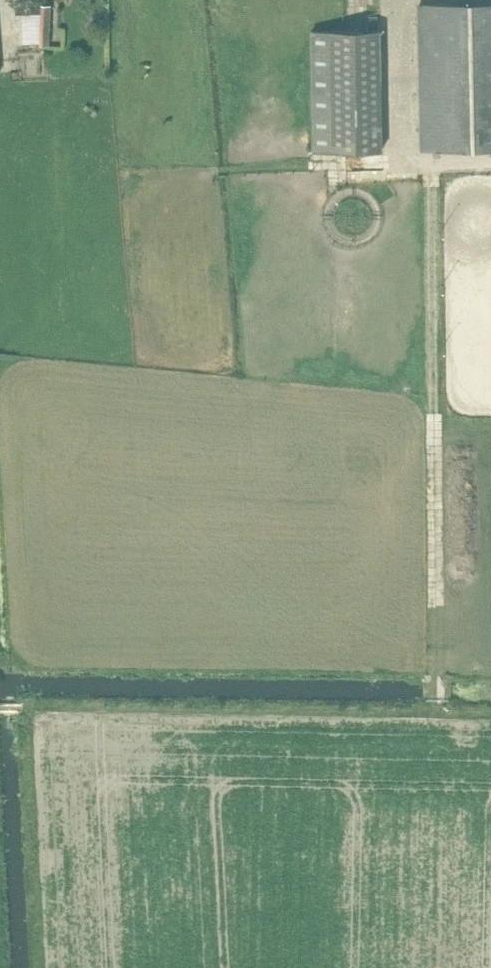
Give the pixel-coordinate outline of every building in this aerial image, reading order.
[(419,24),(422,149),(490,148),(490,3),(419,4),(419,24)] [(15,5),(16,12),(24,12),(24,25),(13,26),(14,43),(39,41),(38,44),(48,44),(50,4),(40,4),(15,5)] [(379,29),(310,30),(312,150),(382,149),(379,29)]
